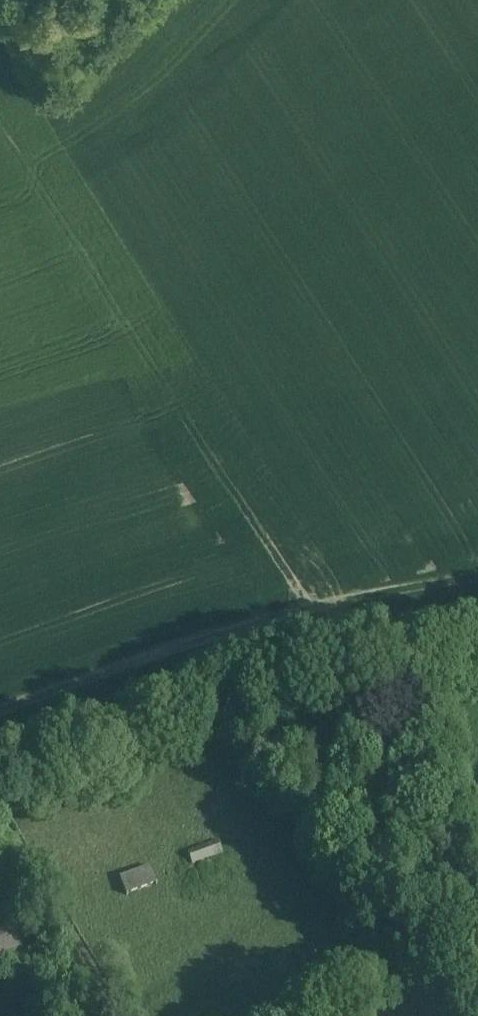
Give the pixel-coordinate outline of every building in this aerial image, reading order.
[(217,842),(188,854),(192,866),(222,855),(217,842)] [(149,868),(120,879),(127,896),(157,885),(149,868)] [(0,923),(0,953),(23,945),(13,918),(0,923)]
